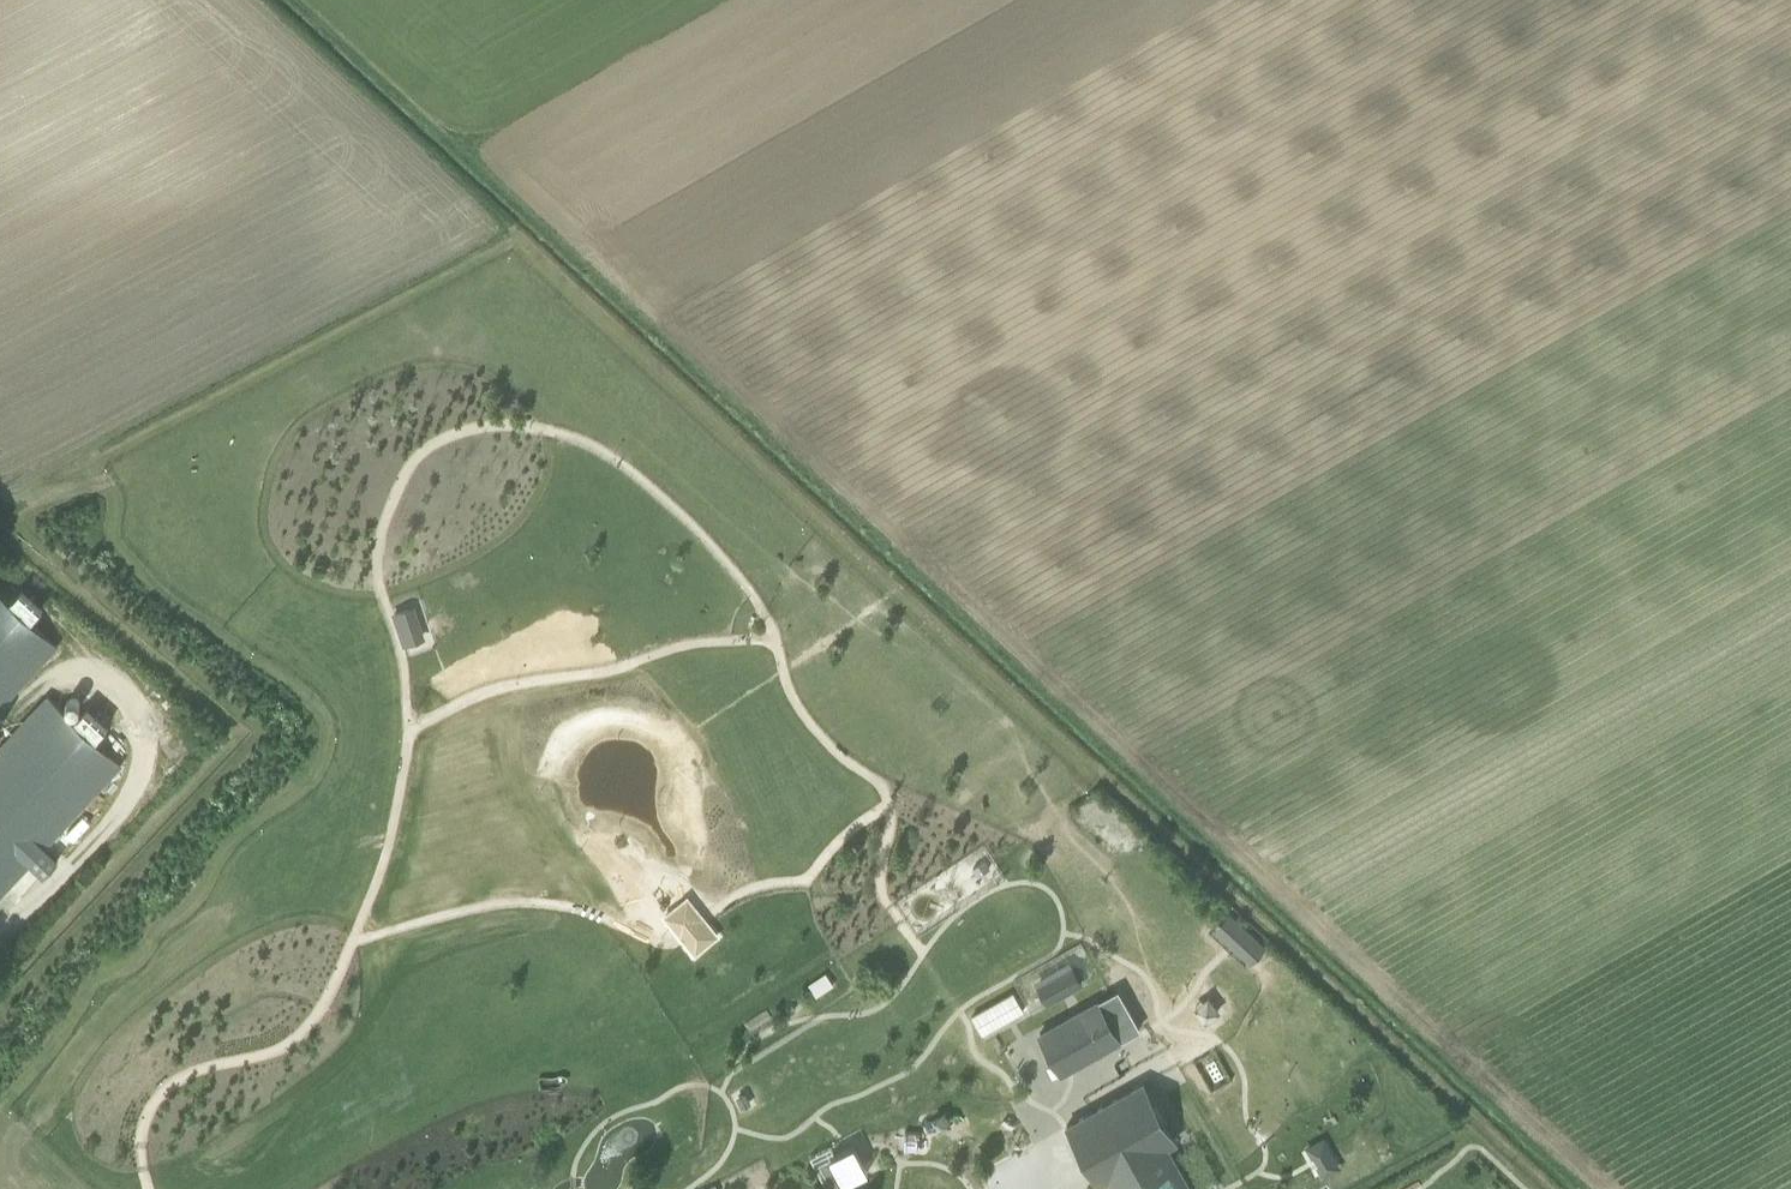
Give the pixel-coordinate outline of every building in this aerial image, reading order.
[(27,677),(58,645),(30,619),(43,606),(22,587),(10,600),(0,591),(0,706),(27,677)] [(29,863),(45,876),(59,859),(47,847),(123,764),(95,739),(108,725),(88,705),(74,719),(47,695),(0,745),(0,894),(29,863)] [(1071,965),(1036,984),(1046,1002),(1081,982),(1071,965)] [(1118,990),(1040,1034),(1062,1073),(1140,1029),(1118,990)] [(1066,1127),(1098,1185),(1107,1179),(1112,1188),(1191,1188),(1166,1146),(1176,1140),(1144,1083),(1066,1127)] [(1323,1137),(1309,1145),(1325,1175),(1340,1167),(1323,1137)] [(819,1164),(829,1182),(833,1188),(837,1188),(844,1185),(829,1158),(819,1164)]
